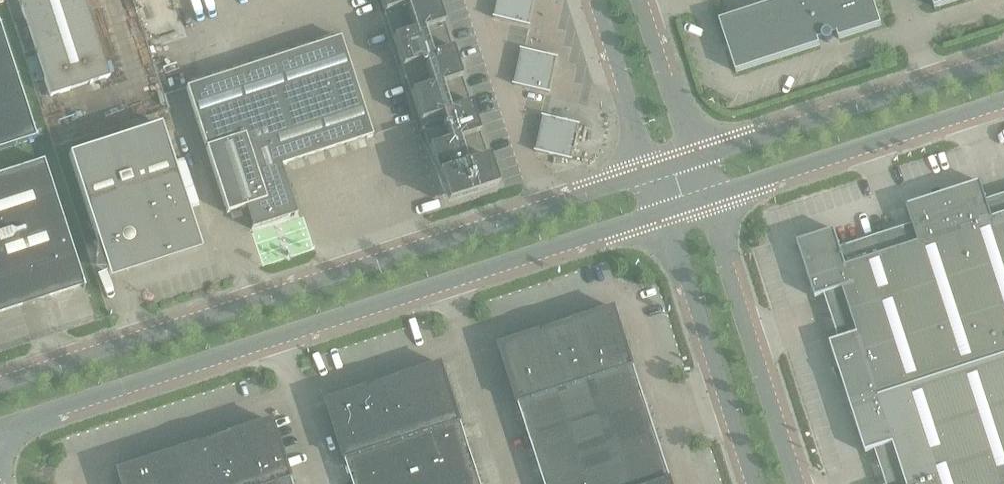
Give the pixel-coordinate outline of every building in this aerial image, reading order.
[(50,98),(110,79),(84,0),(19,0),(50,98)] [(435,0),(380,0),(438,177),(447,206),(497,189),(488,161),(435,0)] [(531,0),(501,0),(496,20),(526,26),(531,0)] [(720,21),(737,73),(820,46),(818,40),(823,39),(823,40),(824,41),(825,42),(826,43),(828,43),(830,43),(829,41),(833,36),(837,34),(839,40),(882,26),(873,0),(785,0),(720,21)] [(961,0),(932,0),(935,9),(961,0)] [(0,27),(0,151),(37,139),(0,27)] [(373,138),(340,39),(186,89),(227,215),(246,209),(252,229),(252,230),(252,231),(297,216),(291,197),(292,188),(288,189),(281,168),(373,138)] [(547,93),(555,57),(526,51),(518,87),(547,93)] [(569,160),(577,124),(547,118),(540,154),(569,160)] [(175,120),(166,122),(175,168),(184,167),(175,120)] [(161,126),(69,156),(97,241),(95,272),(99,272),(104,272),(110,272),(116,271),(120,270),(127,268),(133,265),(136,264),(137,268),(200,248),(198,239),(161,126)] [(83,286),(84,289),(85,289),(44,162),(0,176),(0,313),(23,306),(21,299),(36,294),(36,295),(37,296),(37,297),(39,298),(40,299),(42,299),(43,299),(83,286)] [(839,371),(833,373),(850,404),(866,455),(875,452),(886,483),(1003,483),(1003,196),(987,202),(981,183),(907,208),(913,226),(841,249),(835,231),(797,243),(816,299),(825,296),(839,341),(830,344),(839,371)] [(660,445),(616,310),(586,320),(500,348),(545,483),(672,483),(660,445)] [(443,366),(328,404),(354,483),(482,483),(443,366)] [(289,481),(290,481),(270,422),(116,473),(119,483),(290,483),(289,481)]
